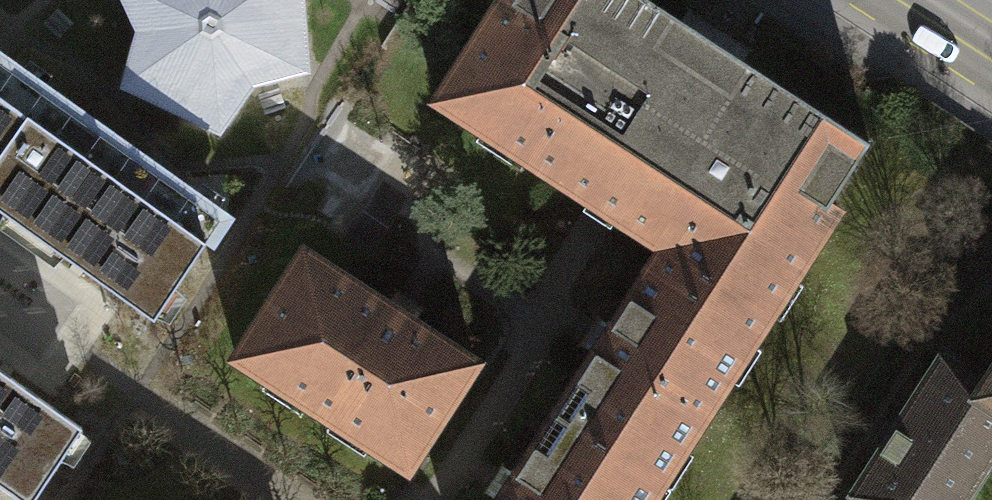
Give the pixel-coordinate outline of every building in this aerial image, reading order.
[(145,31),(132,80),(219,121),(248,78),(298,67),(292,0),(131,0),(145,31)] [(654,247),(752,310),(754,306),(770,282),(783,280),(829,209),(820,204),(860,142),(709,44),(640,0),(493,0),(428,101),(473,131),(488,128),(522,150),(516,158),(604,214),(654,247)] [(0,64),(0,211),(4,214),(0,221),(0,229),(54,267),(64,256),(153,320),(221,221),(0,64)] [(754,306),(752,310),(654,247),(546,414),(643,477),(660,452),(673,449),(720,377),(717,363),(733,340),(741,345),(763,312),(754,306)] [(360,444),(398,468),(467,362),(295,251),(226,357),(260,379),(274,376),(303,395),(297,403),(325,421),(330,412),(357,430),(360,444)] [(973,381),(976,384),(968,396),(991,412),(991,352),(973,381)] [(991,447),(991,412),(968,396),(976,384),(973,381),(931,355),(892,415),(841,494),(850,499),(958,499),(991,447)] [(82,428),(0,369),(0,499),(33,499),(82,428)] [(643,477),(546,414),(490,499),(628,499),(643,477)]
